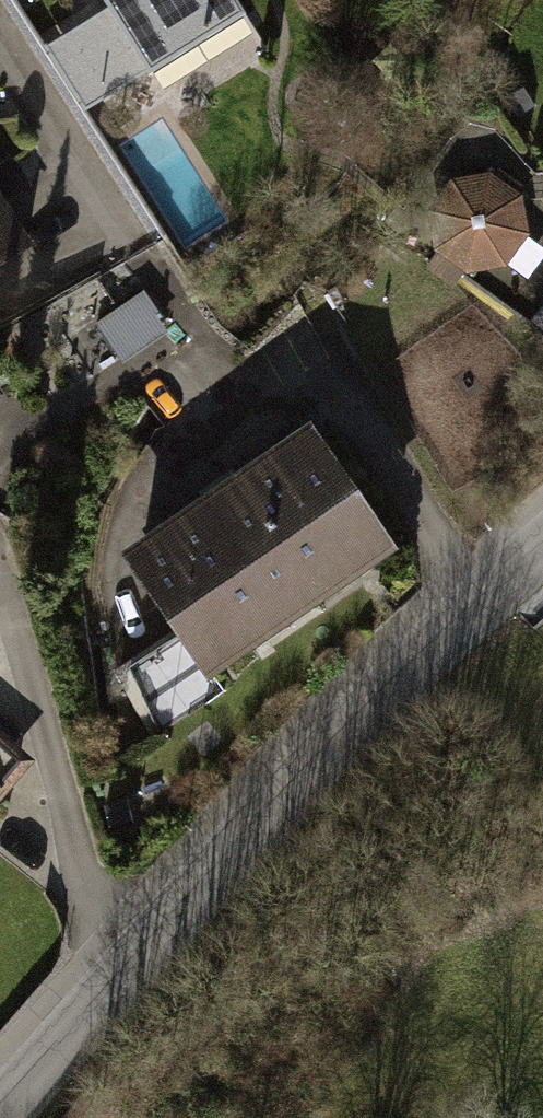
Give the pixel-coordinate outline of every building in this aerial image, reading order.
[(151,75),(244,18),(233,0),(105,0),(151,75)] [(483,173),(439,180),(417,214),(423,252),(458,275),(497,270),(518,237),(515,201),(483,173)] [(29,244),(0,199),(0,263),(29,244)] [(146,289),(95,323),(124,365),(169,334),(161,321),(165,318),(146,289)] [(396,543),(312,419),(129,549),(183,633),(130,667),(162,729),(225,684),(217,672),(396,543)] [(0,728),(0,803),(37,760),(0,728)]
